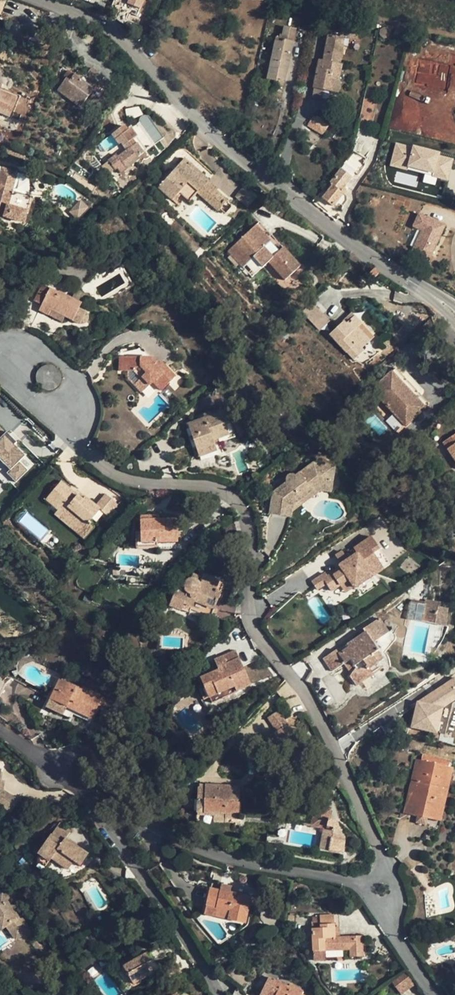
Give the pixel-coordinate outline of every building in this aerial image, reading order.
[(141,8),(144,0),(128,0),(127,3),(141,8)] [(172,31),(165,26),(161,33),(169,38),(172,31)] [(275,41),(267,79),(276,81),(277,78),(285,80),(296,29),(284,27),(281,42),(275,41)] [(341,38),(328,35),(323,60),(319,60),(313,88),(323,90),(338,93),(340,82),(338,81),(342,65),(339,64),(343,45),(340,44),(341,38)] [(67,97),(80,107),(91,93),(93,94),(100,100),(108,89),(99,82),(103,77),(91,68),(85,76),(97,85),(93,90),(69,71),(65,77),(66,78),(61,86),(70,93),(67,97)] [(57,90),(67,97),(70,93),(61,86),(57,90)] [(0,88),(0,92),(17,99),(19,100),(21,96),(0,88)] [(321,99),(323,90),(313,88),(312,97),(321,99)] [(9,117),(17,99),(0,92),(0,113),(9,117)] [(93,94),(89,99),(96,105),(100,100),(93,94)] [(11,118),(19,100),(17,99),(9,117),(11,118)] [(322,123),(313,117),(309,125),(308,126),(317,131),(322,123)] [(139,123),(128,131),(124,126),(112,135),(119,145),(122,144),(127,151),(118,157),(117,155),(108,162),(114,170),(117,168),(121,173),(139,159),(137,157),(144,153),(134,140),(137,138),(146,151),(155,144),(139,123)] [(144,153),(146,151),(137,138),(134,140),(144,153)] [(413,149),(397,144),(392,161),(425,171),(424,174),(446,180),(452,160),(438,156),(438,154),(413,147),(413,149)] [(184,159),(158,187),(172,200),(180,192),(190,201),(198,193),(218,211),(227,201),(207,183),(209,181),(184,159)] [(21,174),(0,168),(0,190),(2,190),(0,199),(0,216),(4,217),(7,205),(27,211),(33,190),(21,174)] [(351,177),(341,169),(331,182),(333,185),(323,198),(333,207),(343,194),(343,189),(345,185),(351,177)] [(379,180),(371,175),(366,181),(362,188),(371,193),(379,180)] [(256,197),(244,186),(235,197),(247,207),(256,197)] [(77,219),(88,209),(81,202),(70,212),(77,219)] [(24,222),(27,211),(7,205),(4,217),(24,222)] [(444,220),(414,207),(408,221),(417,225),(405,254),(426,263),(444,220)] [(300,267),(260,222),(232,247),(257,275),(270,264),(285,280),(300,267)] [(378,274),(373,269),(369,274),(374,278),(378,274)] [(58,293),(42,285),(34,301),(42,305),(39,310),(48,315),(51,310),(65,317),(79,324),(80,324),(82,325),(84,324),(86,323),(87,321),(88,318),(88,316),(86,313),(79,309),(81,303),(90,296),(77,290),(72,299),(59,292),(58,293)] [(305,315),(320,330),(330,319),(315,305),(305,315)] [(65,317),(51,310),(48,315),(62,323),(65,317)] [(353,332),(344,321),(330,334),(346,352),(357,343),(362,349),(370,341),(357,327),(361,324),(354,316),(346,324),(353,331),(353,332)] [(174,377),(159,361),(157,362),(154,358),(120,357),(120,372),(128,372),(136,372),(149,386),(153,382),(161,390),(174,377)] [(35,374),(47,391),(63,379),(51,363),(35,374)] [(391,372),(423,408),(427,404),(396,368),(391,372)] [(149,386),(136,372),(128,372),(128,379),(142,393),(149,386)] [(423,408),(391,372),(372,389),(404,424),(423,408)] [(226,410),(189,423),(200,456),(215,451),(212,441),(227,435),(224,425),(230,423),(226,410)] [(10,469),(7,472),(16,482),(27,471),(18,461),(24,455),(14,444),(16,442),(6,431),(5,432),(0,427),(0,459),(10,469)] [(443,442),(454,461),(454,434),(443,442)] [(310,487),(313,490),(319,485),(329,487),(332,466),(313,463),(295,477),(292,475),(290,475),(288,477),(287,479),(288,482),(274,493),(272,511),(288,513),(288,508),(290,507),(291,502),(310,487)] [(94,507),(82,498),(80,501),(61,481),(46,499),(58,509),(75,524),(84,519),(88,523),(98,511),(105,517),(114,507),(102,497),(94,507)] [(291,502),(290,507),(313,490),(310,487),(291,502)] [(75,524),(58,509),(55,514),(71,528),(75,524)] [(159,520),(154,520),(154,516),(141,517),(141,532),(137,532),(137,543),(178,541),(177,519),(159,520)] [(88,523),(84,519),(75,524),(71,528),(84,539),(94,528),(88,523)] [(325,573),(311,582),(316,590),(326,584),(331,591),(339,585),(348,579),(353,587),(354,588),(355,587),(372,576),(383,568),(373,552),(379,548),(371,536),(344,555),(345,557),(338,561),(337,563),(341,569),(333,575),(332,573),(327,576),(325,573)] [(373,552),(383,568),(390,564),(379,548),(373,552)] [(335,556),(338,561),(345,557),(344,555),(341,551),(335,556)] [(202,576),(193,573),(191,578),(192,578),(194,577),(195,578),(196,579),(198,579),(199,581),(200,582),(202,576)] [(169,605),(202,618),(203,614),(211,617),(220,593),(215,590),(219,581),(203,575),(202,576),(200,582),(199,581),(198,579),(196,579),(195,578),(194,577),(192,578),(191,578),(190,578),(189,578),(187,579),(186,580),(185,581),(184,583),(183,584),(183,585),(183,586),(179,584),(179,587),(176,586),(169,605)] [(355,587),(357,590),(374,579),(372,576),(355,587)] [(344,593),(353,587),(348,579),(339,585),(344,593)] [(448,609),(411,602),(411,603),(410,602),(409,602),(406,619),(408,619),(410,620),(435,624),(446,626),(448,609)] [(332,672),(345,664),(351,674),(350,676),(356,685),(382,668),(372,654),(378,650),(373,643),(388,632),(379,618),(364,629),(366,632),(347,645),(348,648),(339,654),(336,649),(324,658),(332,672)] [(428,663),(435,624),(410,620),(403,659),(428,663)] [(206,692),(209,698),(225,691),(234,687),(236,691),(251,685),(235,650),(222,656),(225,663),(217,667),(219,669),(200,677),(202,681),(206,692)] [(384,659),(378,650),(372,654),(378,662),(384,659)] [(225,663),(222,656),(214,660),(217,667),(225,663)] [(82,689),(60,678),(46,707),(71,718),(73,714),(90,722),(98,705),(104,707),(107,699),(102,697),(103,695),(90,690),(89,693),(82,689)] [(419,701),(413,724),(437,730),(443,706),(454,699),(454,680),(419,701)] [(201,694),(206,692),(202,681),(196,684),(201,694)] [(236,691),(234,687),(225,691),(227,695),(236,691)] [(277,730),(287,723),(279,711),(269,717),(277,730)] [(297,737),(288,723),(287,723),(277,730),(265,737),(274,752),(297,737)] [(423,754),(421,761),(446,766),(447,759),(423,754)] [(421,761),(416,760),(405,811),(441,818),(451,767),(446,766),(421,761)] [(0,781),(0,794),(16,804),(19,799),(3,789),(4,781),(0,781)] [(238,823),(240,786),(198,784),(196,821),(238,823)] [(16,804),(0,794),(0,795),(0,805),(11,812),(16,804)] [(324,828),(333,830),(329,851),(343,853),(345,840),(336,820),(329,819),(331,810),(314,806),(310,826),(324,828)] [(59,822),(51,834),(62,842),(65,837),(70,830),(59,822)] [(329,851),(333,830),(324,828),(320,849),(329,851)] [(279,837),(268,835),(266,842),(282,845),(285,829),(284,829),(283,829),(282,830),(281,830),(280,831),(279,833),(279,834),(279,837)] [(48,861),(48,862),(50,858),(67,870),(73,861),(80,866),(88,854),(65,837),(62,842),(51,834),(37,854),(41,856),(48,861)] [(48,861),(41,856),(38,861),(44,866),(48,861)] [(9,904),(19,896),(11,884),(1,891),(3,894),(0,896),(0,916),(6,925),(16,939),(29,930),(19,916),(18,917),(9,904)] [(220,891),(230,893),(231,887),(221,884),(220,891)] [(230,893),(220,891),(210,888),(206,905),(230,910),(229,919),(245,922),(250,897),(230,893)] [(230,910),(206,905),(204,914),(229,919),(230,910)] [(313,951),(324,950),(350,949),(351,956),(363,956),(362,937),(339,937),(334,938),(334,927),(333,915),(321,916),(321,925),(312,925),(313,951)] [(324,950),(313,951),(314,962),(325,961),(324,950)] [(147,962),(151,960),(147,953),(124,966),(134,984),(153,973),(147,962)] [(171,981),(183,974),(176,961),(166,972),(171,981)] [(134,984),(124,966),(115,971),(125,988),(134,984)] [(407,973),(396,980),(404,991),(414,983),(407,973)] [(290,985),(289,987),(275,980),(269,992),(275,994),(302,994),(301,994),(302,991),(290,985)]
